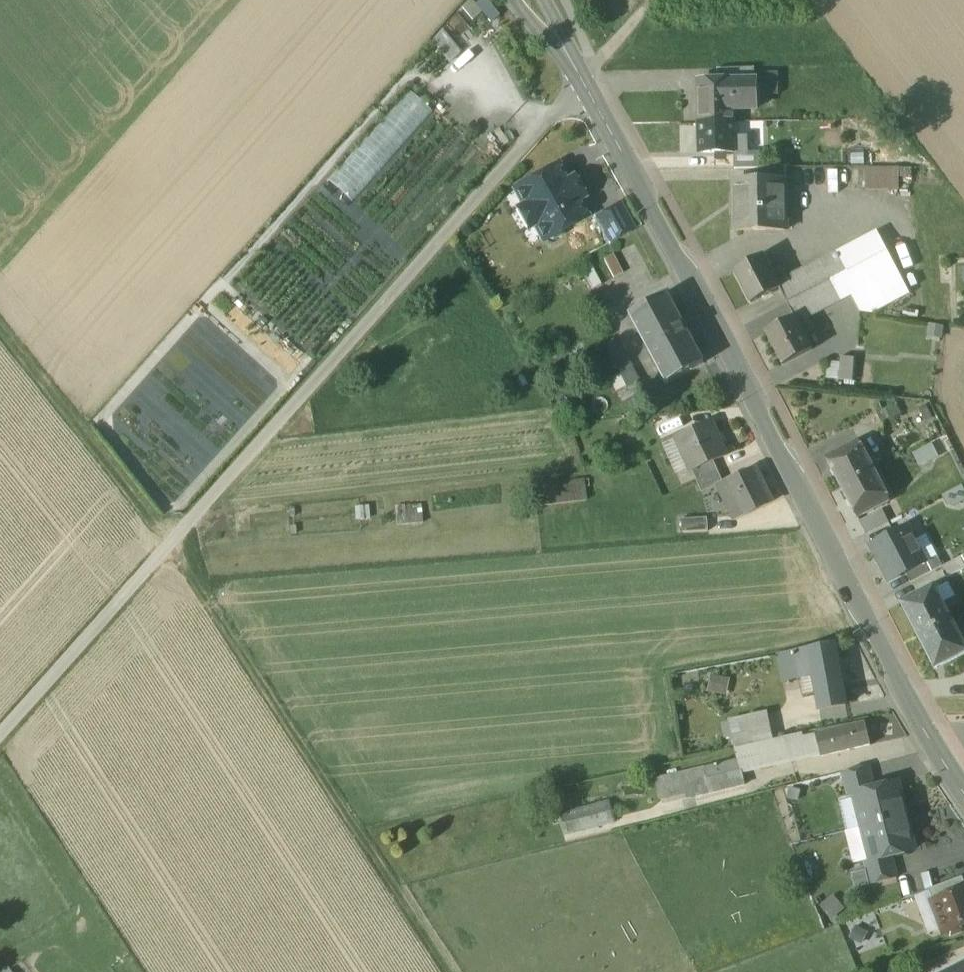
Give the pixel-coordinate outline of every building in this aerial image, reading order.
[(717,68),(717,80),(755,79),(754,73),(754,67),(717,68)] [(754,73),(755,79),(756,79),(756,94),(779,94),(778,72),(754,73)] [(757,108),(756,94),(756,79),(755,79),(717,80),(710,80),(710,89),(699,89),(700,121),(734,121),(734,109),(757,108)] [(710,89),(710,80),(698,80),(699,89),(710,89)] [(410,90),(329,180),(351,199),(432,110),(410,90)] [(735,136),(734,121),(700,121),(700,153),(734,152),(748,152),(747,136),(735,136)] [(758,156),(734,157),(734,168),(758,168),(758,156)] [(516,191),(543,240),(547,238),(553,240),(560,236),(562,229),(585,216),(577,201),(582,198),(572,179),(566,182),(558,167),(516,191)] [(759,182),(786,182),(786,168),(758,168),(759,182)] [(866,190),(899,190),(899,168),(866,168),(866,190)] [(735,232),(786,233),(786,182),(759,182),(735,182),(735,232)] [(595,218),(609,244),(634,230),(620,204),(595,218)] [(876,232),(821,261),(831,281),(842,275),(852,294),(855,302),(879,289),(886,304),(908,292),(876,232)] [(606,260),(616,277),(626,271),(616,254),(606,260)] [(780,267),(772,271),(764,255),(734,271),(735,272),(751,303),(779,289),(781,288),(778,283),(787,279),(780,267)] [(787,303),(831,281),(821,261),(787,279),(778,283),(781,288),(779,289),(787,303)] [(586,272),(595,288),(604,282),(595,267),(586,272)] [(842,275),(831,281),(841,300),(852,294),(842,275)] [(807,317),(841,300),(831,281),(787,303),(794,318),(795,317),(798,322),(807,317)] [(879,289),(855,302),(861,312),(873,313),(908,294),(908,292),(886,304),(879,289)] [(647,348),(666,383),(703,363),(684,327),(666,294),(628,314),(647,348)] [(766,332),(783,365),(812,350),(804,334),(798,322),(795,317),(794,318),(766,332)] [(798,322),(804,334),(813,330),(807,317),(798,322)] [(928,323),(926,336),(941,338),(943,325),(928,323)] [(603,346),(626,388),(637,382),(615,339),(603,346)] [(839,380),(853,382),(855,358),(841,357),(841,363),(839,380)] [(825,379),(839,380),(841,363),(827,361),(825,379)] [(896,403),(876,413),(882,424),(901,414),(896,403)] [(690,468),(692,471),(693,471),(714,461),(726,456),(711,422),(677,437),(677,439),(690,468)] [(690,468),(677,439),(663,445),(676,474),(690,468)] [(826,457),(842,487),(874,471),(859,441),(826,457)] [(939,457),(932,443),(912,454),(919,467),(939,457)] [(693,471),(697,481),(718,472),(714,461),(693,471)] [(718,486),(733,519),(771,502),(756,469),(724,483),(718,486)] [(890,501),(874,471),(842,487),(857,518),(879,507),(890,501)] [(724,483),(718,472),(697,481),(702,492),(717,485),(718,486),(724,483)] [(534,487),(536,507),(585,502),(583,482),(534,487)] [(941,496),(946,505),(954,506),(963,501),(963,488),(962,485),(941,496)] [(394,509),(395,526),(421,524),(420,506),(394,509)] [(857,518),(866,534),(887,523),(879,507),(857,518)] [(683,519),(684,532),(707,530),(706,518),(683,519)] [(914,541),(907,527),(871,545),(890,580),(905,572),(925,562),(914,541)] [(925,562),(937,555),(926,535),(914,541),(925,562)] [(925,562),(905,572),(911,583),(941,567),(943,566),(937,555),(925,562)] [(943,566),(941,567),(947,577),(963,568),(963,555),(943,566)] [(948,582),(935,589),(943,603),(956,596),(948,582)] [(901,603),(918,635),(951,618),(943,603),(935,589),(934,586),(901,603)] [(951,618),(918,635),(935,668),(963,653),(963,644),(951,618)] [(834,646),(809,650),(778,656),(783,681),(814,675),(821,709),(845,705),(834,646)] [(711,674),(707,692),(727,696),(730,678),(711,674)] [(734,720),(740,748),(777,739),(771,712),(734,720)] [(820,756),(820,757),(870,745),(865,722),(815,734),(820,756)] [(803,734),(777,739),(740,748),(736,749),(736,752),(718,758),(720,766),(721,773),(745,769),(807,757),(807,759),(820,756),(815,734),(803,737),(803,734)] [(748,787),(745,769),(721,773),(720,766),(656,780),(661,805),(748,787)] [(843,772),(849,797),(855,795),(855,794),(874,789),(868,766),(843,772)] [(855,795),(863,827),(903,817),(899,803),(902,802),(897,783),(874,789),(855,794),(855,795)] [(798,805),(801,790),(789,787),(787,797),(790,804),(798,805)] [(855,795),(849,797),(838,800),(846,831),(863,827),(855,795)] [(613,800),(594,805),(599,826),(618,821),(613,800)] [(564,835),(599,826),(594,805),(559,814),(564,835)] [(906,830),(903,817),(863,827),(871,859),(871,860),(891,855),(914,849),(909,830),(906,830)] [(863,827),(846,831),(844,832),(853,864),(865,860),(871,859),(863,827)] [(865,860),(871,884),(896,878),(891,855),(871,860),(871,859),(865,860)] [(851,874),(855,889),(870,885),(866,870),(851,874)] [(934,902),(963,890),(963,880),(963,876),(929,889),(929,890),(934,902)] [(930,933),(944,928),(934,902),(929,890),(915,896),(930,933)] [(951,935),(961,931),(962,928),(961,926),(963,925),(963,890),(934,902),(944,928),(945,932),(947,931),(948,934),(951,935)] [(833,895),(820,907),(831,920),(845,909),(833,895)] [(855,925),(849,938),(863,945),(869,932),(855,925)] [(938,971),(963,971),(963,959),(938,971)]
